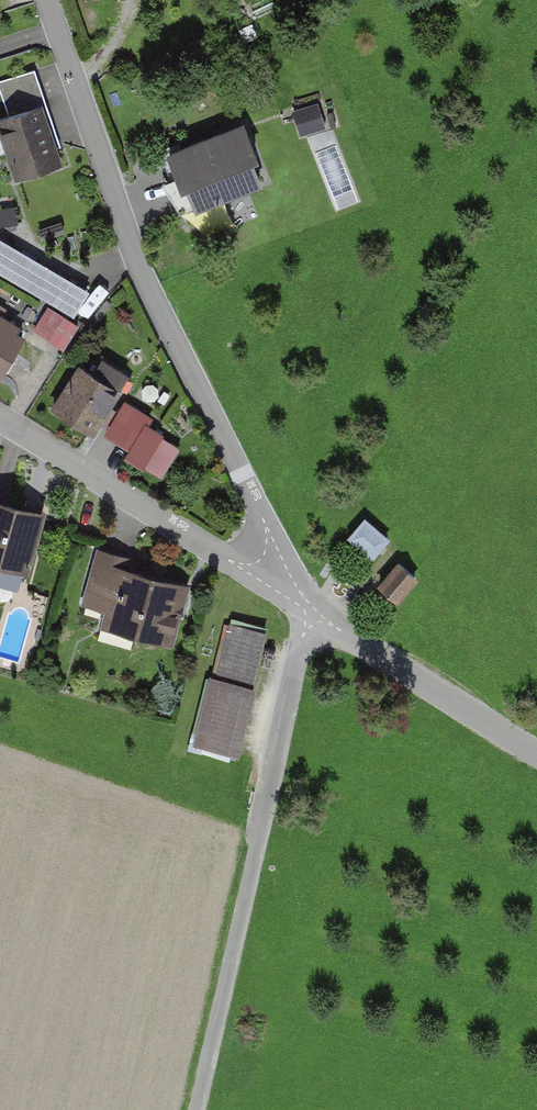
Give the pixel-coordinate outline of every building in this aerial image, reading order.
[(46,102),(0,117),(0,143),(14,186),(68,168),(46,102)] [(316,104),(291,112),(300,139),(325,131),(316,104)] [(245,127),(163,155),(184,217),(266,189),(245,127)] [(0,242),(0,277),(71,319),(87,293),(0,242)] [(0,314),(0,376),(3,378),(30,330),(0,314)] [(126,393),(78,363),(49,408),(97,438),(126,393)] [(127,456),(165,476),(184,441),(151,423),(157,412),(127,396),(106,434),(132,447),(127,456)] [(0,497),(0,567),(31,574),(47,509),(0,497)] [(389,543),(364,520),(346,539),(371,562),(389,543)] [(195,583),(93,555),(75,616),(177,645),(195,583)] [(398,565),(376,591),(396,608),(418,581),(398,565)] [(231,760),(267,633),(223,621),(187,748),(231,760)]
